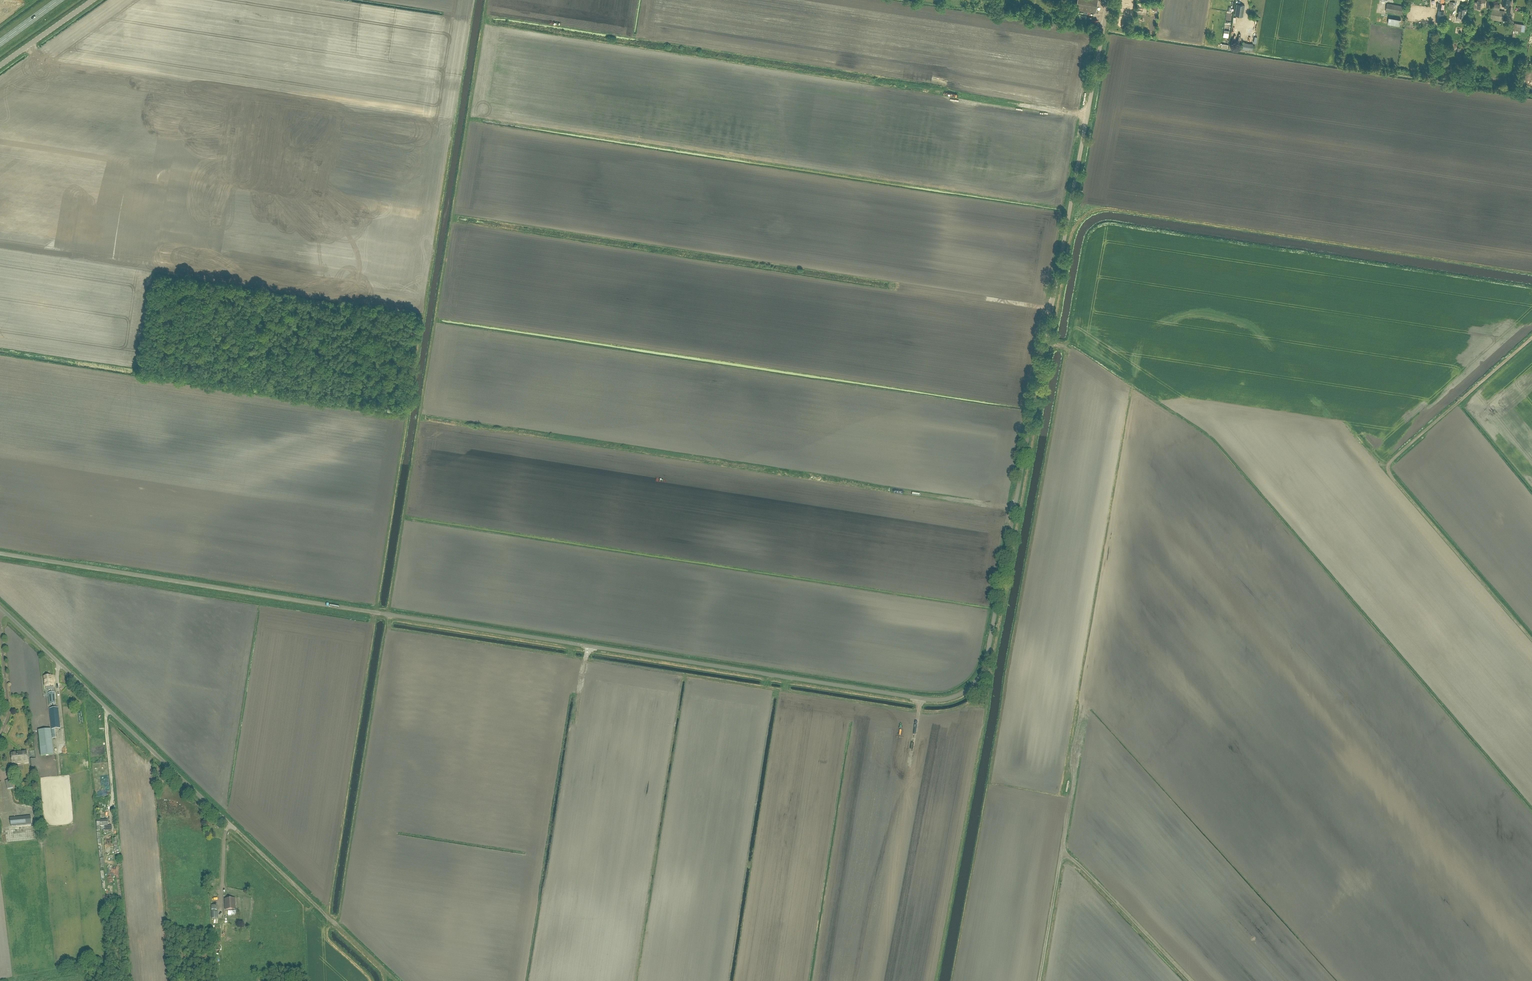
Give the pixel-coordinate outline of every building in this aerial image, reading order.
[(1076,9),(1096,12),(1098,0),(1078,0),(1076,9)] [(1511,0),(1503,0),(1502,5),(1505,6),(1504,8),(1507,8),(1507,6),(1510,7),(1511,0)] [(1402,14),(1404,6),(1387,3),(1386,11),(1402,14)] [(1243,16),(1245,5),(1236,4),(1235,15),(1243,16)] [(1492,9),(1491,18),(1494,18),(1494,21),(1501,21),(1501,22),(1504,23),(1505,15),(1506,10),(1496,9),(1497,4),(1493,4),(1492,9)] [(1466,17),(1467,8),(1460,7),(1459,15),(1458,15),(1457,19),(1461,20),(1462,16),(1466,17)] [(52,682),(51,676),(44,677),(45,686),(54,685),(53,682),(52,682)] [(49,705),(56,704),(55,692),(48,693),(49,705)] [(58,708),(50,709),(52,730),(52,738),(56,738),(55,729),(60,728),(58,708)] [(54,755),(52,738),(52,730),(39,731),(42,756),(54,755)] [(16,764),(28,763),(27,751),(21,752),(21,753),(11,754),(12,764),(16,763),(16,764)] [(6,781),(7,789),(14,788),(12,780),(6,781)] [(10,819),(11,828),(32,826),(31,817),(10,819)] [(108,825),(108,819),(97,820),(97,830),(100,830),(100,826),(105,826),(105,830),(112,830),(112,825),(108,825)] [(227,910),(235,909),(235,899),(226,899),(227,910)]
